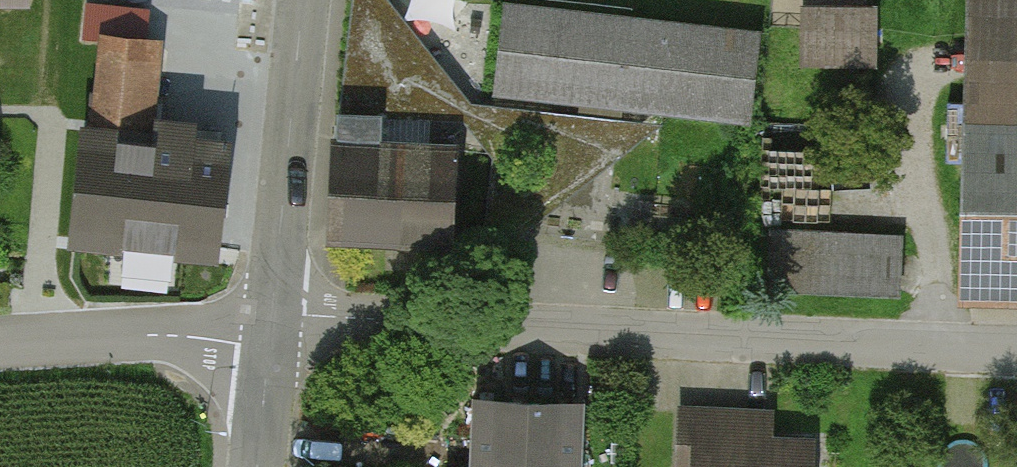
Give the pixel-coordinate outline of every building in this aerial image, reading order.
[(330,233),(450,238),(454,148),(376,145),(377,116),(366,116),(379,4),(383,4),(380,0),(360,0),(347,115),(342,115),(341,143),(334,142),(330,233)] [(964,311),(1016,312),(1016,0),(971,0),(970,63),(964,311)] [(758,34),(505,6),(496,90),(748,118),(758,34)] [(869,25),(804,23),(803,70),(868,71),(869,25)] [(103,41),(94,137),(148,142),(159,47),(103,41)] [(148,142),(94,137),(82,242),(214,256),(225,150),(148,142)] [(901,253),(761,245),(758,303),(898,310),(901,253)] [(468,406),(465,466),(580,466),(583,411),(468,406)] [(680,411),(680,466),(807,466),(807,411),(680,411)]
